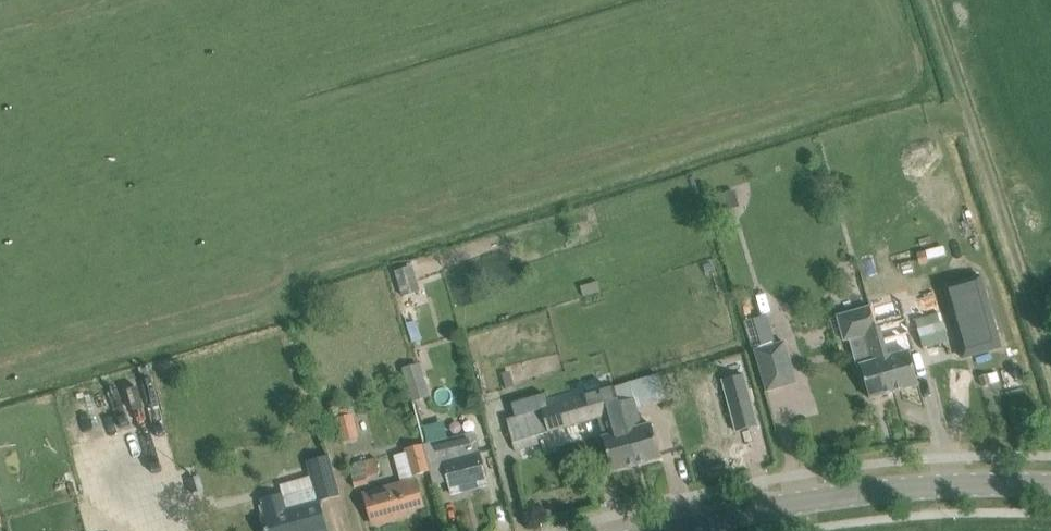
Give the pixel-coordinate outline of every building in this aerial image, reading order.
[(723,212),(741,207),(736,190),(718,196),(723,212)] [(402,297),(416,293),(408,268),(395,272),(402,297)] [(981,277),(944,288),(964,359),(1001,348),(981,277)] [(419,310),(415,298),(400,302),(404,315),(419,310)] [(916,352),(901,299),(870,308),(895,393),(919,386),(910,354),(916,352)] [(895,393),(870,308),(838,317),(845,341),(849,340),(857,368),(861,367),(871,400),(895,393)] [(929,324),(918,328),(923,348),(949,341),(941,314),(927,318),(929,324)] [(755,350),(767,392),(798,383),(785,342),(755,350)] [(421,363),(402,369),(412,402),(431,396),(421,363)] [(160,394),(160,370),(143,370),(144,394),(160,394)] [(744,373),(723,378),(737,431),(758,426),(744,373)] [(659,376),(616,389),(637,465),(662,458),(652,425),(643,428),(637,407),(666,399),(659,376)] [(989,376),(982,378),(984,387),(991,385),(989,376)] [(613,472),(637,465),(616,389),(615,389),(615,386),(612,387),(612,389),(601,393),(600,390),(597,391),(598,394),(586,397),(586,394),(558,402),(565,428),(608,416),(613,436),(604,439),(613,472)] [(337,419),(343,443),(360,438),(354,414),(349,415),(348,409),(337,412),(339,418),(337,419)] [(549,424),(544,409),(507,420),(513,443),(515,451),(539,445),(537,437),(551,433),(549,424)] [(424,445),(434,485),(449,481),(452,495),(488,486),(475,433),(424,445)] [(421,446),(404,450),(411,477),(428,473),(421,446)] [(308,462),(312,478),(315,490),(284,498),(283,495),(282,496),(262,501),(266,516),(262,517),(266,530),(327,530),(319,502),(339,497),(342,496),(331,456),(308,462)] [(368,478),(380,475),(376,458),(349,465),(355,488),(369,484),(368,478)] [(423,506),(416,481),(366,494),(368,503),(374,524),(402,517),(401,513),(423,506)]
